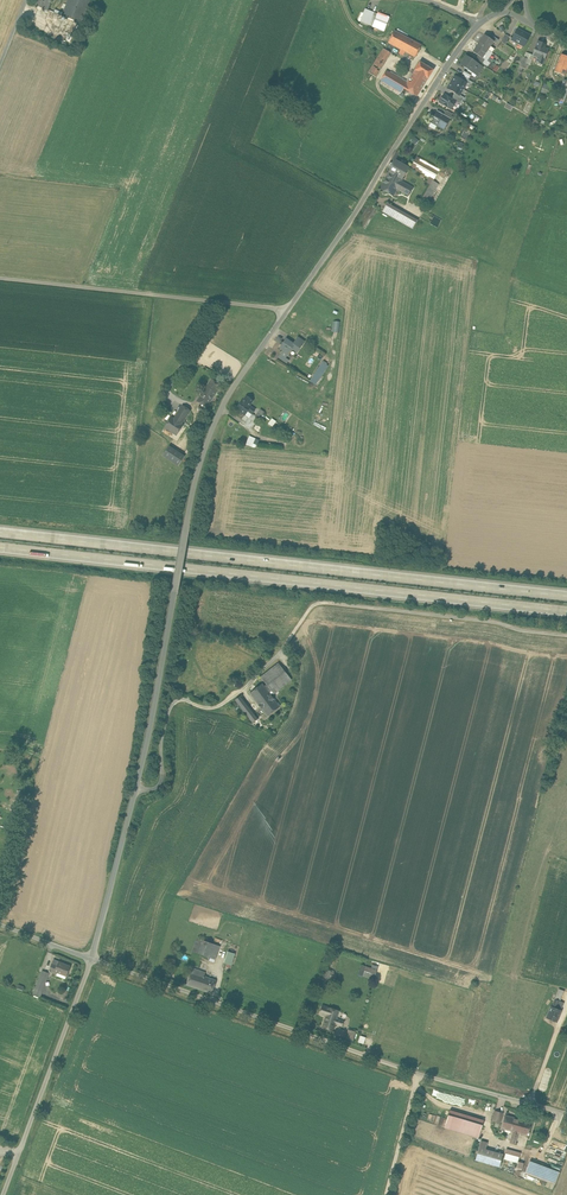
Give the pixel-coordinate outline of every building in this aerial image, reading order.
[(33,4),(47,10),(51,0),(35,0),(33,4)] [(63,16),(80,23),(89,0),(69,0),(63,16)] [(374,13),(365,9),(362,17),(368,20),(371,21),(374,13)] [(389,18),(378,13),(373,26),(384,31),(389,18)] [(529,35),(517,29),(511,40),(523,46),(529,35)] [(422,45),(394,30),(388,43),(401,49),(399,53),(403,55),(405,52),(416,57),(422,45)] [(505,34),(501,42),(505,44),(509,37),(505,34)] [(490,39),(485,35),(479,44),(488,50),(492,53),(495,49),(490,46),(493,42),(494,41),(490,39)] [(499,40),(492,35),(490,39),(494,41),(493,42),(496,44),(499,40)] [(532,54),(538,41),(535,39),(528,52),(532,54)] [(539,42),(538,47),(536,46),(533,55),(532,56),(534,56),(539,58),(537,62),(536,62),(537,63),(538,63),(543,65),(545,59),(549,49),(544,47),(545,45),(539,42)] [(488,50),(479,44),(473,52),(478,55),(482,58),(488,50)] [(383,48),(369,73),(371,74),(375,76),(376,77),(390,53),(383,48)] [(533,55),(526,52),(523,57),(528,59),(526,64),(530,65),(534,56),(532,56),(533,55)] [(561,54),(554,72),(565,76),(566,70),(566,57),(561,54)] [(490,63),(482,58),(478,55),(476,59),(487,66),(490,63)] [(483,67),(474,62),(475,62),(466,56),(461,64),(469,70),(467,73),(471,75),(472,72),(477,75),(483,67)] [(528,59),(523,57),(519,66),(523,68),(524,68),(526,64),(528,59)] [(433,70),(420,62),(413,74),(426,82),(433,70)] [(407,83),(386,71),(381,80),(402,92),(404,89),(407,83)] [(467,73),(464,71),(461,75),(469,80),(471,75),(467,73)] [(426,82),(413,74),(407,83),(404,89),(417,96),(426,82)] [(555,83),(545,78),(543,83),(553,88),(555,83)] [(455,115),(447,111),(444,116),(450,119),(450,120),(452,121),(455,115)] [(444,116),(437,112),(431,121),(432,122),(429,126),(435,130),(437,125),(445,129),(450,120),(450,119),(444,116)] [(439,170),(416,157),(411,167),(423,174),(410,197),(426,206),(439,184),(433,181),(439,170)] [(408,168),(396,161),(390,172),(402,179),(408,168)] [(390,172),(381,188),(393,195),(397,189),(401,181),(402,179),(390,172)] [(413,188),(401,181),(397,189),(408,195),(413,188)] [(392,206),(387,203),(382,211),(387,214),(392,206)] [(418,221),(392,206),(387,214),(413,229),(418,221)] [(293,343),(286,339),(279,348),(283,350),(281,354),(286,357),(292,348),(298,352),(304,342),(297,337),(293,343)] [(323,363),(310,381),(315,385),(328,365),(323,363)] [(212,379),(197,401),(207,407),(221,385),(212,379)] [(250,407),(242,401),(237,408),(241,412),(245,415),(248,411),(252,414),(255,410),(250,406),(250,407)] [(182,405),(174,419),(171,417),(165,427),(177,435),(183,425),(182,424),(190,411),(182,405)] [(260,409),(255,416),(259,419),(264,412),(260,409)] [(249,435),(246,443),(256,447),(259,440),(249,435)] [(184,457),(169,447),(164,455),(179,465),(184,457)] [(291,680),(278,663),(261,677),(267,685),(264,687),(269,692),(271,690),(274,693),(291,680)] [(262,684),(250,693),(259,705),(271,696),(269,692),(264,687),(262,684)] [(246,702),(241,696),(235,700),(240,707),(246,702)] [(279,706),(271,696),(259,705),(267,716),(279,706)] [(246,702),(240,707),(242,710),(249,706),(246,702)] [(258,718),(249,706),(242,710),(252,723),(258,718)] [(208,957),(209,953),(216,956),(220,946),(197,938),(192,951),(208,957)] [(231,965),(235,953),(228,951),(224,963),(231,965)] [(70,966),(58,962),(57,965),(52,963),(49,971),(57,974),(57,972),(66,976),(70,966)] [(377,970),(366,966),(363,975),(374,979),(377,970)] [(205,972),(193,968),(191,972),(204,976),(205,972)] [(334,974),(326,970),(321,979),(329,983),(334,974)] [(49,973),(42,971),(33,994),(40,997),(49,973)] [(204,976),(191,972),(187,984),(200,988),(204,976)] [(216,980),(204,976),(200,988),(211,992),(216,980)] [(555,999),(552,1007),(551,1007),(547,1018),(556,1021),(561,1010),(557,1009),(560,1001),(555,999)] [(339,1011),(328,1008),(323,1006),(320,1013),(326,1015),(322,1027),(333,1031),(335,1024),(342,1026),(344,1021),(337,1019),(339,1011)] [(355,1031),(348,1029),(346,1039),(353,1041),(355,1031)] [(444,1128),(479,1137),(484,1118),(449,1110),(444,1128)] [(503,1113),(495,1111),(492,1120),(500,1122),(503,1113)] [(522,1120),(507,1116),(504,1128),(513,1131),(510,1142),(515,1144),(518,1133),(522,1120)] [(531,1122),(522,1119),(522,1120),(518,1133),(527,1135),(531,1122)] [(566,1144),(566,1137),(560,1134),(557,1140),(566,1144)] [(502,1154),(485,1149),(487,1142),(481,1141),(476,1159),(499,1166),(502,1154)] [(519,1157),(505,1153),(502,1164),(516,1168),(519,1157)] [(559,1172),(530,1161),(526,1173),(555,1184),(559,1172)]
